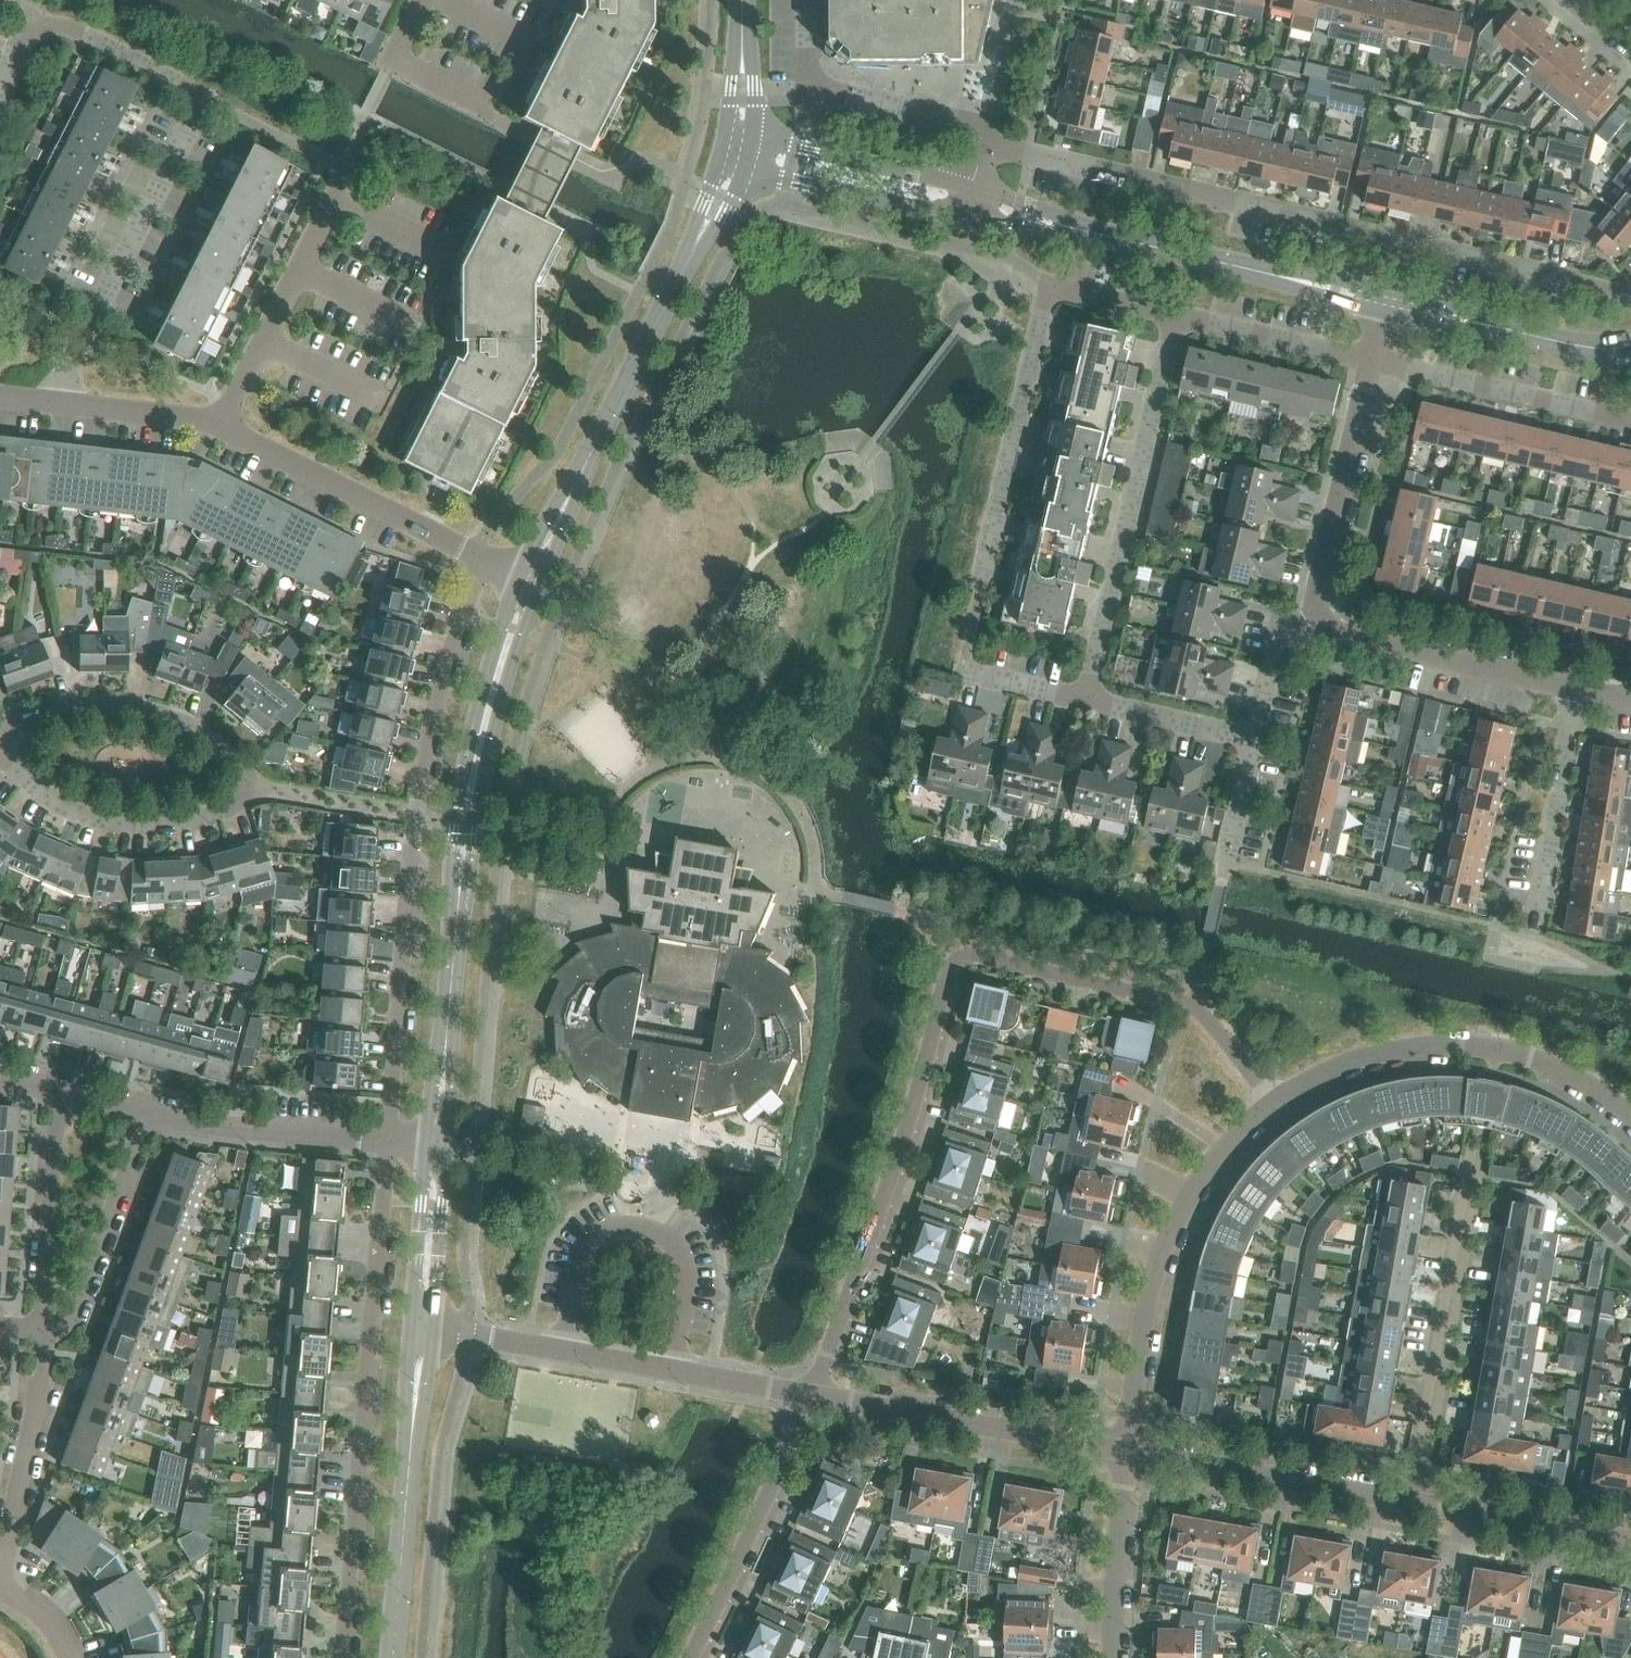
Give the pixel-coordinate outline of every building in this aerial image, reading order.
[(339,12),(345,0),(299,0),(295,8),(313,17),(320,2),(339,12)] [(339,12),(359,21),(352,36),(370,44),(391,0),(345,0),(339,12)] [(578,149),(588,154),(589,153),(587,152),(651,24),(651,0),(572,0),(565,12),(563,11),(562,14),(572,19),(522,119),(520,118),(520,119),(540,129),(578,149)] [(832,62),(981,62),(995,0),(832,0),(832,62)] [(1192,6),(1215,11),(1217,1),(1217,0),(1193,0),(1192,6)] [(1217,1),(1215,11),(1238,16),(1241,0),(1217,0),(1217,1)] [(1238,16),(1261,22),(1266,0),(1241,0),(1238,16)] [(1295,14),(1298,0),(1273,0),(1271,8),(1295,14)] [(1317,19),(1322,0),(1298,0),(1295,14),(1291,29),(1314,34),(1317,19)] [(1331,22),(1328,37),(1337,39),(1340,25),(1346,0),(1322,0),(1317,19),(1331,22)] [(1359,45),(1370,0),(1346,0),(1340,25),(1337,39),(1359,45)] [(1359,45),(1382,50),(1386,35),(1394,0),(1370,0),(1359,45)] [(1409,41),(1417,5),(1395,0),(1394,0),(1386,35),(1409,41)] [(1417,5),(1409,41),(1432,46),(1440,11),(1417,5)] [(1503,44),(1515,54),(1542,21),(1534,15),(1530,19),(1519,11),(1512,19),(1501,10),(1481,35),(1479,44),(1493,56),(1503,44)] [(1464,16),(1440,11),(1428,61),(1466,69),(1475,29),(1461,26),(1464,16)] [(1125,27),(1138,30),(1141,19),(1118,13),(1115,24),(1125,27)] [(1069,53),(1110,62),(1115,40),(1122,41),(1125,27),(1115,24),(1094,19),(1091,33),(1081,30),(1077,44),(1071,43),(1069,53)] [(1508,62),(1526,77),(1556,41),(1546,32),(1550,28),(1542,21),(1515,54),(1508,62)] [(1189,49),(1203,52),(1206,40),(1192,36),(1189,49)] [(1160,46),(1172,48),(1174,40),(1162,37),(1160,46)] [(1214,40),(1211,54),(1226,57),(1229,43),(1214,40)] [(1526,77),(1544,92),(1578,51),(1570,44),(1566,49),(1556,41),(1526,77)] [(1578,51),(1544,92),(1562,107),(1592,71),(1582,62),(1586,57),(1578,51)] [(1073,64),(1070,77),(1105,85),(1110,62),(1069,53),(1067,63),(1073,64)] [(1178,53),(1175,68),(1184,70),(1190,64),(1189,56),(1178,53)] [(1273,68),(1282,71),(1284,60),(1275,57),(1273,68)] [(1284,60),(1282,71),(1290,73),(1293,62),(1284,60)] [(1218,62),(1215,76),(1226,79),(1229,65),(1218,62)] [(1159,64),(1157,73),(1168,76),(1170,67),(1159,64)] [(70,117),(106,135),(114,120),(132,129),(141,110),(123,101),(131,85),(95,66),(70,117)] [(1324,80),(1327,81),(1329,70),(1313,66),(1310,77),(1311,77),(1324,80)] [(1333,82),(1350,86),(1352,75),(1329,70),(1327,81),(1333,82)] [(1562,107),(1592,131),(1602,119),(1619,99),(1608,90),(1615,81),(1606,74),(1603,79),(1592,71),(1562,107)] [(1166,85),(1168,76),(1157,73),(1155,82),(1166,85)] [(70,74),(60,92),(69,97),(78,78),(70,74)] [(1273,75),(1270,88),(1283,91),(1286,78),(1273,75)] [(1375,81),(1352,75),(1350,86),(1373,92),(1375,81)] [(1100,108),(1105,85),(1070,77),(1067,90),(1061,88),(1058,98),(1100,108)] [(1307,93),(1306,99),(1328,104),(1328,102),(1331,90),(1333,82),(1327,81),(1324,80),(1311,77),(1309,84),(1307,93)] [(1296,81),(1294,90),(1307,93),(1309,84),(1296,81)] [(1384,83),(1375,81),(1373,92),(1381,94),(1384,83)] [(1409,100),(1418,102),(1421,91),(1412,89),(1409,100)] [(1328,104),(1327,108),(1339,111),(1341,105),(1343,93),(1331,90),(1328,102),(1328,104)] [(1430,93),(1421,91),(1418,102),(1427,104),(1430,93)] [(1100,108),(1058,98),(1056,108),(1062,110),(1059,123),(1069,126),(1067,137),(1100,145),(1103,132),(1095,130),(1100,108)] [(1462,113),(1471,115),(1474,104),(1465,102),(1462,113)] [(1170,157),(1194,163),(1206,112),(1168,104),(1159,144),(1173,147),(1170,157)] [(1474,104),(1471,115),(1480,117),(1483,106),(1474,104)] [(1410,121),(1413,108),(1401,105),(1399,113),(1402,119),(1410,121)] [(1225,133),(1217,168),(1240,174),(1252,122),(1255,109),(1245,107),(1242,120),(1229,116),(1225,133)] [(1146,119),(1157,122),(1159,113),(1148,110),(1146,119)] [(1206,112),(1194,163),(1217,168),(1225,133),(1212,130),(1216,113),(1206,111),(1206,112)] [(1433,125),(1435,116),(1421,112),(1419,122),(1433,125)] [(1287,127),(1297,130),(1300,116),(1290,114),(1287,127)] [(1513,125),(1522,127),(1524,116),(1516,114),(1513,125)] [(1533,118),(1524,116),(1522,127),(1531,129),(1533,118)] [(45,165),(81,184),(89,169),(107,178),(117,159),(98,150),(106,135),(70,117),(45,165)] [(1133,149),(1150,153),(1157,122),(1146,119),(1141,118),(1133,149)] [(46,122),(41,131),(51,136),(55,127),(46,122)] [(1252,185),(1261,187),(1271,144),(1258,141),(1262,124),(1252,122),(1240,174),(1254,177),(1252,185)] [(535,139),(530,148),(502,203),(541,222),(574,158),(578,149),(540,129),(535,139)] [(1271,181),(1285,184),(1297,132),(1288,130),(1284,147),(1271,144),(1261,187),(1269,189),(1271,181)] [(1297,196),(1306,198),(1316,154),(1303,151),(1307,135),(1297,132),(1285,184),(1299,188),(1297,196)] [(1055,135),(1053,143),(1056,144),(1060,145),(1062,145),(1064,138),(1055,135)] [(1578,146),(1587,148),(1589,137),(1580,135),(1578,146)] [(1320,138),(1316,154),(1306,198),(1315,200),(1317,192),(1332,195),(1334,185),(1348,188),(1358,146),(1320,138)] [(1536,150),(1547,153),(1550,140),(1539,138),(1536,150)] [(1572,145),(1567,166),(1582,170),(1583,167),(1583,166),(1584,159),(1587,148),(1578,146),(1573,145),(1572,145)] [(28,146),(24,154),(36,161),(40,152),(28,146)] [(240,183),(232,198),(268,217),(293,166),(257,148),(249,165),(231,155),(221,174),(240,183)] [(1389,209),(1399,167),(1402,157),(1364,148),(1356,184),(1370,188),(1366,203),(1389,209)] [(1596,154),(1590,160),(1595,165),(1598,167),(1604,161),(1596,154)] [(31,159),(23,155),(17,167),(25,171),(31,159)] [(1389,209),(1412,214),(1425,162),(1425,161),(1413,158),(1408,169),(1399,167),(1389,209)] [(1590,160),(1584,159),(1583,166),(1583,167),(1582,170),(1579,182),(1590,190),(1595,165),(1590,160)] [(1425,162),(1412,214),(1435,219),(1443,184),(1431,181),(1434,164),(1425,162)] [(20,214),(27,218),(57,233),(64,217),(83,227),(92,208),(74,199),(81,184),(45,165),(20,214)] [(1443,184),(1435,219),(1458,225),(1470,173),(1460,170),(1456,187),(1443,184)] [(1470,237),(1479,239),(1489,194),(1476,191),(1480,175),(1470,173),(1458,225),(1472,228),(1470,237)] [(1628,192),(1630,194),(1630,181),(1622,173),(1615,181),(1628,192)] [(1502,197),(1489,194),(1479,239),(1487,240),(1489,232),(1504,235),(1516,183),(1506,181),(1502,197)] [(1516,183),(1504,235),(1527,241),(1535,205),(1522,202),(1526,186),(1516,183)] [(1576,197),(1538,189),(1535,205),(1527,241),(1550,246),(1553,236),(1566,239),(1573,209),(1576,197)] [(298,201),(302,194),(294,190),(290,197),(298,201)] [(1628,192),(1613,210),(1630,224),(1630,194),(1628,192)] [(215,232),(207,247),(243,266),(268,217),(232,198),(224,214),(206,204),(196,223),(215,232)] [(541,222),(502,203),(492,198),(494,199),(459,268),(459,340),(454,340),(452,339),(450,341),(453,343),(447,354),(444,353),(443,356),(453,361),(403,462),(401,461),(401,462),(469,496),(470,495),(468,495),(532,367),(532,285),(559,232),(560,233),(561,232),(546,225),(541,222)] [(1613,210),(1606,219),(1602,215),(1573,209),(1566,239),(1596,245),(1610,256),(1619,246),(1626,252),(1630,246),(1630,224),(1613,210)] [(280,212),(276,220),(286,225),(290,217),(280,212)] [(31,283),(40,266),(58,276),(67,257),(49,248),(57,233),(27,218),(20,214),(0,255),(0,267),(31,283)] [(243,266),(207,247),(200,262),(181,253),(172,272),(190,281),(183,296),(219,314),(243,266)] [(268,259),(273,250),(266,247),(261,256),(268,259)] [(249,298),(253,291),(244,286),(240,293),(249,298)] [(219,314),(183,296),(175,311),(156,302),(147,321),(165,330),(157,346),(193,365),(219,314)] [(226,318),(236,323),(240,316),(230,311),(226,318)] [(1076,323),(1006,621),(1065,635),(1074,597),(1071,597),(1074,584),(1088,587),(1094,566),(1082,563),(1097,499),(1094,498),(1097,485),(1112,489),(1117,467),(1105,465),(1120,400),(1117,400),(1120,387),(1135,390),(1140,369),(1128,366),(1135,336),(1112,331),(1076,323)] [(208,340),(223,348),(227,341),(217,336),(215,340),(209,337),(208,340)] [(1181,388),(1207,394),(1216,355),(1190,349),(1181,388)] [(1207,394),(1231,400),(1241,361),(1216,355),(1207,394)] [(1231,400),(1256,406),(1265,367),(1241,361),(1231,400)] [(1256,406),(1281,412),(1290,373),(1265,367),(1256,406)] [(1281,412),(1306,417),(1315,379),(1290,373),(1281,412)] [(1315,379),(1306,417),(1332,423),(1341,385),(1315,379)] [(1423,404),(1415,440),(1438,446),(1447,409),(1423,404)] [(1469,415),(1447,409),(1438,446),(1461,451),(1469,415)] [(1492,420),(1469,415),(1461,451),(1484,457),(1492,420)] [(1515,425),(1492,420),(1484,457),(1507,462),(1515,425)] [(1538,431),(1515,425),(1507,462),(1529,467),(1538,431)] [(1552,473),(1561,436),(1538,431),(1529,467),(1552,473)] [(1575,478),(1584,441),(1561,436),(1552,473),(1575,478)] [(1598,483),(1607,447),(1584,441),(1575,478),(1598,483)] [(176,519),(332,596),(354,551),(362,555),(365,549),(357,545),(356,547),(201,469),(183,463),(0,442),(0,499),(176,519)] [(1169,443),(1165,459),(1191,465),(1195,449),(1169,443)] [(1264,446),(1262,458),(1270,460),(1273,448),(1264,446)] [(1621,489),(1630,452),(1607,447),(1598,483),(1621,489)] [(1273,448),(1270,460),(1278,462),(1281,449),(1273,448)] [(1630,452),(1621,489),(1618,504),(1630,507),(1630,452)] [(1165,459),(1161,474),(1188,480),(1191,465),(1165,459)] [(1232,491),(1298,506),(1302,492),(1272,485),(1274,474),(1238,465),(1236,477),(1223,474),(1220,488),(1232,491)] [(1407,470),(1404,484),(1414,486),(1417,473),(1407,470)] [(1161,474),(1158,489),(1184,495),(1188,480),(1161,474)] [(1214,484),(1216,477),(1207,475),(1205,482),(1214,484)] [(1441,493),(1451,495),(1454,481),(1445,479),(1441,493)] [(1451,495),(1460,497),(1463,483),(1454,481),(1451,495)] [(1158,489),(1154,503),(1181,510),(1184,495),(1158,489)] [(1403,490),(1397,514),(1434,523),(1439,499),(1403,490)] [(1487,503),(1496,505),(1499,492),(1490,490),(1487,503)] [(1295,521),(1298,506),(1232,491),(1226,517),(1262,525),(1265,514),(1295,521)] [(1475,492),(1473,500),(1482,502),(1484,494),(1475,492)] [(1496,505),(1505,508),(1509,494),(1499,492),(1496,505)] [(1197,513),(1199,502),(1185,499),(1183,510),(1197,513)] [(1533,514),(1542,516),(1545,503),(1536,501),(1533,514)] [(1154,503),(1151,518),(1177,524),(1181,510),(1154,503)] [(1542,516),(1551,518),(1554,505),(1545,503),(1542,516)] [(1579,525),(1587,527),(1590,513),(1582,511),(1579,525)] [(1587,527),(1597,529),(1600,516),(1590,513),(1587,527)] [(1397,514),(1392,537),(1428,545),(1434,523),(1397,514)] [(1503,528),(1512,530),(1515,517),(1506,515),(1503,528)] [(1597,529),(1606,531),(1609,518),(1600,516),(1597,529)] [(1512,530),(1521,532),(1524,519),(1515,517),(1512,530)] [(1151,518),(1147,534),(1173,541),(1176,530),(1177,524),(1151,518)] [(1468,521),(1466,530),(1480,534),(1482,524),(1468,521)] [(1628,536),(1630,524),(1630,523),(1622,521),(1619,534),(1628,536)] [(1260,534),(1224,525),(1218,551),(1284,566),(1287,551),(1258,544),(1260,534)] [(1549,539),(1558,541),(1561,527),(1552,525),(1549,539)] [(1561,527),(1558,541),(1567,543),(1570,530),(1561,527)] [(1176,530),(1173,541),(1179,542),(1182,532),(1176,530)] [(1464,540),(1477,543),(1480,534),(1466,530),(1464,540)] [(10,543),(11,534),(0,532),(0,542),(10,543)] [(1594,549),(1603,552),(1606,538),(1597,536),(1594,549)] [(1392,537),(1386,561),(1423,568),(1428,545),(1392,537)] [(44,547),(67,550),(68,540),(45,538),(44,547)] [(1606,538),(1603,552),(1612,554),(1616,540),(1606,538)] [(101,554),(124,556),(125,547),(102,544),(101,554)] [(1284,566),(1207,548),(1201,574),(1248,585),(1251,574),(1281,581),(1284,566)] [(12,560),(22,561),(23,551),(13,550),(12,560)] [(22,561),(32,562),(34,552),(23,551),(22,561)] [(355,573),(363,571),(366,563),(353,557),(347,570),(355,573)] [(172,566),(193,576),(197,568),(176,558),(172,566)] [(102,570),(103,560),(93,559),(92,569),(102,570)] [(114,562),(103,560),(102,570),(113,571),(114,562)] [(1386,561),(1384,570),(1379,568),(1376,584),(1381,585),(1417,594),(1423,568),(1386,561)] [(417,594),(423,570),(398,562),(392,588),(386,587),(380,611),(381,611),(379,618),(378,618),(378,619),(422,630),(422,629),(418,628),(422,611),(426,612),(430,597),(417,594)] [(1494,608),(1502,571),(1479,566),(1470,602),(1494,608)] [(156,586),(153,601),(170,604),(175,575),(159,567),(156,586)] [(1458,567),(1456,575),(1469,578),(1471,570),(1458,567)] [(1517,613),(1525,577),(1502,571),(1494,608),(1517,613)] [(1469,578),(1456,575),(1454,583),(1467,587),(1469,578)] [(1540,618),(1548,582),(1525,577),(1517,613),(1540,618)] [(1185,581),(1179,606),(1245,622),(1249,607),(1219,600),(1221,589),(1185,581)] [(1562,624),(1571,587),(1548,582),(1540,618),(1562,624)] [(223,592),(244,602),(248,594),(228,583),(223,592)] [(1454,583),(1452,592),(1465,595),(1467,587),(1454,583)] [(1585,629),(1594,593),(1571,587),(1562,624),(1585,629)] [(196,596),(206,601),(210,592),(201,588),(196,596)] [(215,605),(219,597),(210,592),(206,601),(215,605)] [(1608,634),(1617,598),(1594,593),(1585,629),(1608,634)] [(1617,598),(1608,634),(1630,640),(1630,601),(1617,598)] [(103,637),(103,672),(127,672),(127,640),(146,640),(152,604),(138,602),(126,618),(103,618),(103,637)] [(153,677),(176,685),(194,636),(165,626),(168,607),(152,604),(146,644),(161,643),(165,645),(153,677)] [(1245,622),(1179,606),(1173,632),(1209,640),(1212,630),(1241,637),(1245,622)] [(275,618),(295,628),(300,619),(279,609),(275,618)] [(265,635),(270,623),(257,618),(252,630),(265,635)] [(370,651),(414,662),(415,661),(410,660),(414,643),(419,644),(422,630),(378,619),(372,642),(373,642),(371,650),(370,650),(370,651)] [(315,627),(314,627),(304,622),(303,622),(298,633),(309,639),(315,627)] [(18,652),(30,685),(53,677),(41,644),(34,626),(14,633),(14,637),(14,640),(18,652)] [(233,631),(227,643),(237,648),(243,636),(233,631)] [(14,640),(13,640),(14,637),(14,633),(0,637),(0,674),(7,694),(30,685),(14,640)] [(302,645),(289,635),(280,648),(292,658),(302,645)] [(79,672),(103,672),(103,637),(79,637),(79,672)] [(1159,638),(1154,663),(1231,681),(1234,667),(1205,660),(1207,649),(1159,638)] [(312,639),(310,651),(319,652),(321,641),(312,639)] [(188,652),(176,685),(199,693),(207,672),(222,677),(220,681),(221,681),(238,649),(237,648),(227,643),(226,642),(215,661),(188,652)] [(362,682),(362,683),(407,694),(407,693),(402,692),(406,674),(411,676),(414,662),(370,651),(364,674),(365,674),(363,682),(362,682)] [(222,706),(241,721),(274,681),(245,657),(227,679),(237,687),(222,706)] [(1231,681),(1154,663),(1148,689),(1195,700),(1198,689),(1228,696),(1231,681)] [(921,691),(935,694),(939,680),(924,677),(921,691)] [(276,718),(279,720),(287,727),(305,706),(274,681),(241,721),(260,737),(276,718)] [(407,694),(362,683),(356,706),(357,706),(356,714),(355,714),(354,715),(399,726),(399,725),(394,724),(398,707),(403,708),(407,694)] [(1362,692),(1326,684),(1321,707),(1356,715),(1362,692)] [(1398,725),(1413,729),(1420,699),(1405,695),(1403,702),(1398,725)] [(312,705),(333,710),(335,701),(314,696),(312,705)] [(1427,700),(1420,730),(1435,734),(1442,704),(1427,700)] [(929,778),(957,785),(974,711),(959,707),(953,735),(955,735),(954,742),(939,738),(929,778)] [(1321,707),(1316,730),(1364,741),(1369,718),(1356,715),(1321,707)] [(974,711),(957,785),(985,791),(985,790),(992,792),(989,808),(997,777),(988,775),(994,751),(979,748),(980,741),(983,742),(989,714),(974,711)] [(399,726),(354,715),(349,738),(350,738),(348,746),(347,745),(346,747),(391,757),(391,756),(387,755),(391,738),(395,739),(399,726)] [(1479,729),(1476,743),(1511,752),(1517,728),(1466,716),(1464,726),(1479,729)] [(1024,820),(1029,801),(1046,727),(1031,724),(1025,752),(1027,752),(1026,758),(1011,755),(1005,778),(997,777),(989,808),(990,808),(991,804),(1003,807),(1005,811),(1024,816),(1023,820),(1024,820)] [(1061,731),(1046,727),(1029,801),(1065,810),(1068,795),(1060,793),(1066,768),(1051,764),(1052,758),(1055,759),(1061,731)] [(1397,749),(1408,752),(1413,730),(1402,727),(1397,749)] [(1316,730),(1310,753),(1346,761),(1358,764),(1364,741),(1316,730)] [(1438,734),(1435,734),(1420,730),(1418,739),(1436,744),(1438,734)] [(291,735),(288,748),(307,752),(310,740),(291,735)] [(1106,795),(1118,744),(1103,741),(1097,768),(1099,769),(1098,775),(1083,772),(1077,797),(1068,795),(1065,810),(1101,818),(1106,795)] [(1476,743),(1471,766),(1506,775),(1511,752),(1476,743)] [(1118,744),(1106,795),(1101,818),(1128,825),(1138,785),(1123,781),(1124,775),(1127,775),(1133,748),(1118,744)] [(1416,744),(1414,753),(1425,756),(1427,747),(1416,744)] [(1630,776),(1630,751),(1596,745),(1592,769),(1628,775),(1630,776)] [(388,771),(391,757),(346,747),(341,767),(332,766),(329,790),(354,794),(355,787),(359,788),(360,785),(378,789),(383,770),(388,771)] [(1408,752),(1397,749),(1395,758),(1406,760),(1408,752)] [(1310,753),(1305,776),(1340,784),(1346,761),(1310,753)] [(1420,778),(1425,756),(1414,753),(1409,776),(1420,778)] [(1145,829),(1173,835),(1190,761),(1175,758),(1169,785),(1171,786),(1170,792),(1155,789),(1145,829)] [(1190,761),(1173,835),(1200,841),(1210,802),(1195,798),(1196,792),(1199,792),(1205,765),(1190,761)] [(1471,766),(1465,789),(1501,797),(1506,775),(1471,766)] [(1588,792),(1624,798),(1628,775),(1592,769),(1588,792)] [(1340,784),(1305,776),(1300,799),(1335,807),(1340,784)] [(1388,786),(1386,795),(1397,797),(1399,788),(1388,786)] [(1451,803),(1449,809),(1495,820),(1501,797),(1465,789),(1465,790),(1450,787),(1447,802),(1451,803)] [(1406,790),(1403,799),(1415,802),(1426,804),(1428,795),(1406,790)] [(1630,823),(1630,799),(1624,798),(1588,792),(1584,816),(1630,823)] [(1395,806),(1397,797),(1386,795),(1384,804),(1395,806)] [(1300,799),(1294,821),(1342,833),(1348,810),(1335,807),(1300,799)] [(1412,811),(1415,802),(1403,799),(1401,808),(1412,811)] [(1216,809),(1214,820),(1222,822),(1224,810),(1216,809)] [(1440,831),(1455,835),(1490,843),(1495,820),(1449,809),(1447,817),(1443,816),(1440,831)] [(6,866),(28,827),(14,816),(11,821),(0,812),(0,861),(6,866)] [(1581,839),(1629,846),(1630,839),(1630,823),(1584,816),(1581,839)] [(269,831),(270,818),(258,817),(257,830),(269,831)] [(1375,840),(1386,843),(1392,820),(1381,818),(1378,832),(1375,840)] [(1294,821),(1289,844),(1324,852),(1337,855),(1342,833),(1294,821)] [(335,834),(333,857),(379,861),(380,847),(375,847),(377,827),(337,824),(336,834),(335,834)] [(6,866),(40,880),(56,844),(42,838),(44,833),(28,827),(6,866)] [(1455,835),(1449,858),(1485,866),(1490,843),(1455,835)] [(1395,836),(1393,844),(1404,847),(1406,838),(1395,836)] [(228,854),(239,890),(241,899),(273,896),(275,880),(258,839),(240,844),(242,850),(228,854)] [(1581,839),(1577,862),(1626,870),(1629,846),(1581,839)] [(1384,852),(1386,843),(1375,840),(1373,849),(1384,852)] [(40,880),(75,895),(88,852),(71,845),(69,850),(56,844),(40,880)] [(760,933),(776,895),(777,895),(777,894),(745,888),(748,871),(737,869),(740,855),(677,844),(675,858),(663,856),(661,873),(628,868),(628,869),(629,870),(631,911),(630,912),(633,912),(634,927),(612,924),(612,925),(615,933),(576,944),(577,945),(578,945),(583,951),(553,977),(554,978),(554,977),(562,980),(546,1017),(547,1018),(548,1017),(556,1017),(558,1056),(559,1056),(559,1055),(566,1052),(585,1087),(586,1086),(586,1085),(590,1079),(623,1102),(623,1101),(624,1095),(632,1096),(630,1111),(632,1112),(633,1103),(692,1114),(690,1122),(692,1123),(695,1106),(704,1107),(702,1115),(702,1116),(740,1106),(742,1113),(742,1114),(743,1115),(773,1089),(778,1094),(778,1095),(779,1096),(794,1059),(802,1062),(802,1063),(803,1063),(801,1023),(809,1023),(811,1023),(791,987),(800,983),(768,960),(773,952),(752,948),(757,935),(760,935),(760,933)] [(1324,852),(1289,844),(1284,868),(1319,876),(1324,852)] [(1402,856),(1404,847),(1393,844),(1391,854),(1402,856)] [(75,895),(129,904),(132,860),(115,857),(114,862),(100,859),(101,854),(88,852),(75,895)] [(203,900),(239,890),(228,854),(214,858),(212,852),(196,856),(203,900)] [(1437,855),(1433,878),(1444,880),(1479,889),(1485,866),(1449,858),(1437,855)] [(166,902),(203,900),(196,856),(178,857),(178,864),(164,864),(166,902)] [(379,861),(333,857),(333,859),(334,859),(333,867),(332,867),(330,890),(376,894),(377,880),(372,879),(374,862),(379,862),(379,861)] [(129,904),(166,902),(164,864),(149,865),(149,859),(132,860),(129,904)] [(1626,870),(1577,862),(1573,885),(1622,893),(1626,870)] [(1383,884),(1380,883),(1378,894),(1392,898),(1398,871),(1387,869),(1383,884)] [(288,886),(289,874),(277,873),(276,885),(288,886)] [(1444,880),(1433,878),(1428,901),(1438,904),(1474,912),(1479,889),(1444,880)] [(1378,894),(1380,883),(1371,881),(1369,892),(1378,894)] [(1622,893),(1573,885),(1569,908),(1618,916),(1622,893)] [(376,894),(330,890),(330,891),(331,891),(331,899),(330,899),(328,922),(373,926),(374,912),(370,912),(371,895),(376,895),(376,894)] [(1618,916),(1569,908),(1566,932),(1600,937),(1600,940),(1616,942),(1620,916),(1618,916)] [(58,917),(55,929),(66,933),(68,921),(58,917)] [(284,919),(273,918),(272,932),(283,933),(284,919)] [(327,932),(325,955),(370,959),(372,945),(367,944),(368,927),(373,927),(373,926),(328,922),(327,924),(328,924),(328,932),(327,932)] [(19,942),(23,931),(2,926),(0,934),(0,937),(19,942)] [(41,948),(44,937),(23,931),(19,942),(41,948)] [(56,952),(64,954),(67,943),(59,941),(56,952)] [(67,943),(64,954),(71,956),(74,945),(67,943)] [(170,948),(160,946),(158,960),(168,962),(170,948)] [(147,947),(145,955),(156,958),(158,950),(147,947)] [(101,964),(109,967),(112,955),(105,953),(101,964)] [(109,967),(117,969),(120,958),(112,955),(109,967)] [(324,965),(322,988),(367,992),(369,978),(364,977),(365,959),(370,960),(370,959),(325,955),(325,956),(326,956),(325,965),(324,965)] [(132,973),(155,980),(158,968),(135,962),(132,973)] [(194,971),(209,975),(211,966),(196,962),(194,971)] [(7,986),(11,969),(0,966),(0,1010),(7,986)] [(229,967),(227,980),(252,987),(255,974),(229,967)] [(155,980),(177,986),(181,974),(158,968),(155,980)] [(19,1031),(29,992),(20,989),(25,973),(12,969),(7,986),(0,1010),(0,1022),(6,1023),(5,1027),(19,1031)] [(192,990),(200,992),(203,980),(195,977),(192,990)] [(50,1040),(64,1043),(75,1004),(65,1002),(70,983),(57,979),(52,998),(42,1033),(51,1036),(50,1040)] [(203,980),(200,992),(211,994),(213,983),(203,980)] [(972,1038),(995,1044),(998,1044),(998,1043),(995,1042),(998,1030),(999,1030),(1002,1031),(1004,1031),(1007,1031),(1010,1030),(1012,1029),(1013,1029),(1015,1027),(1017,1025),(1018,1023),(1019,1020),(1025,997),(1008,993),(1009,988),(979,981),(969,1023),(975,1025),(972,1038)] [(367,992),(322,988),(322,989),(323,989),(322,997),(321,997),(319,1020),(365,1024),(366,1010),(361,1010),(363,993),(367,993),(367,992)] [(33,1031),(42,1033),(52,998),(29,992),(19,1031),(32,1035),(33,1031)] [(96,1052),(110,1056),(120,1017),(111,1014),(116,996),(103,992),(97,1011),(88,1046),(97,1049),(96,1052)] [(124,1056),(133,1059),(143,1023),(144,1018),(148,1005),(135,1001),(130,1020),(120,1017),(110,1056),(123,1060),(124,1056)] [(78,1043),(88,1046),(97,1011),(75,1004),(64,1043),(77,1047),(78,1043)] [(141,1065),(155,1069),(166,1030),(157,1027),(162,1008),(148,1005),(144,1018),(143,1023),(133,1059),(142,1061),(141,1065)] [(234,1007),(229,1024),(241,1027),(245,1010),(234,1007)] [(170,1015),(166,1030),(155,1069),(168,1072),(170,1068),(179,1071),(192,1023),(192,1021),(170,1015)] [(1111,1071),(1113,1071),(1137,1077),(1140,1063),(1146,1064),(1156,1022),(1126,1015),(1125,1020),(1108,1016),(1103,1039),(1103,1040),(1103,1041),(1103,1044),(1103,1046),(1104,1049),(1105,1051),(1107,1053),(1109,1055),(1111,1056),(1114,1057),(1116,1057),(1117,1058),(1114,1070),(1112,1069),(1111,1071)] [(262,1018),(250,1017),(242,1047),(253,1048),(260,1048),(262,1018)] [(305,1052),(316,1053),(362,1057),(363,1043),(358,1042),(360,1025),(364,1026),(365,1024),(319,1020),(308,1019),(305,1052)] [(187,1077),(200,1081),(214,1030),(192,1023),(179,1071),(188,1073),(187,1077)] [(215,1027),(200,1081),(214,1085),(215,1081),(225,1084),(239,1033),(215,1027)] [(1054,1057),(1061,1030),(1046,1027),(1040,1054),(1054,1057)] [(1076,1034),(1061,1030),(1054,1057),(1069,1061),(1076,1034)] [(995,1044),(972,1038),(962,1075),(967,1077),(964,1088),(1006,1100),(1015,1066),(991,1060),(995,1044)] [(253,1048),(242,1047),(237,1065),(251,1066),(253,1048)] [(316,1091),(316,1087),(359,1090),(360,1075),(355,1075),(357,1058),(362,1058),(362,1057),(316,1053),(316,1054),(317,1054),(316,1062),(315,1062),(311,1062),(306,1065),(303,1069),(302,1073),(301,1090),(316,1091)] [(1075,1114),(1091,1118),(1128,1127),(1130,1121),(1134,1122),(1137,1108),(1133,1107),(1134,1103),(1133,1103),(1133,1104),(1107,1098),(1113,1071),(1111,1071),(1087,1065),(1075,1114)] [(1434,1116),(1432,1078),(1419,1079),(1394,1083),(1401,1121),(1402,1129),(1424,1125),(1423,1117),(1434,1116)] [(1465,1125),(1470,1079),(1445,1078),(1432,1078),(1434,1116),(1445,1116),(1445,1124),(1465,1125)] [(1470,1079),(1465,1125),(1473,1126),(1476,1126),(1492,1130),(1492,1129),(1500,1131),(1512,1086),(1500,1083),(1482,1080),(1470,1079)] [(1401,1121),(1394,1083),(1369,1090),(1381,1126),(1401,1121)] [(1512,1086),(1500,1131),(1519,1137),(1522,1129),(1532,1133),(1547,1099),(1536,1094),(1512,1086)] [(1006,1100),(964,1088),(961,1100),(955,1098),(949,1120),(995,1133),(997,1133),(998,1129),(1006,1100)] [(1381,1126),(1369,1090),(1346,1099),(1361,1133),(1381,1126)] [(1361,1133),(1346,1099),(1323,1110),(1341,1143),(1361,1133)] [(1547,1099),(1532,1133),(1543,1138),(1539,1146),(1557,1156),(1581,1117),(1559,1104),(1547,1099)] [(520,1134),(542,1137),(547,1108),(525,1104),(520,1134)] [(15,1132),(13,1107),(0,1106),(0,1131),(15,1132)] [(1341,1143),(1323,1110),(1302,1123),(1323,1154),(1341,1143)] [(1075,1115),(1066,1152),(1092,1158),(1095,1144),(1123,1151),(1124,1147),(1128,1148),(1131,1134),(1127,1133),(1128,1127),(1091,1118),(1091,1119),(1075,1115)] [(1581,1117),(1557,1156),(1562,1149),(1578,1161),(1602,1132),(1581,1117)] [(1302,1123),(1281,1139),(1306,1167),(1323,1154),(1302,1123)] [(945,1152),(941,1163),(982,1177),(993,1144),(946,1129),(939,1150),(945,1152)] [(997,1133),(995,1133),(993,1138),(1015,1144),(1018,1135),(998,1129),(997,1133)] [(0,1131),(0,1154),(13,1156),(11,1132),(0,1131)] [(1602,1132),(1578,1161),(1595,1175),(1621,1148),(1602,1132)] [(1281,1139),(1263,1156),(1290,1182),(1306,1167),(1281,1139)] [(1012,1155),(1015,1145),(1002,1141),(999,1151),(1012,1155)] [(1389,1148),(1393,1161),(1403,1157),(1399,1144),(1389,1148)] [(1595,1175),(1612,1192),(1630,1171),(1630,1158),(1621,1148),(1595,1175)] [(1371,1154),(1377,1167),(1386,1162),(1382,1150),(1371,1154)] [(245,1153),(237,1151),(234,1164),(243,1165),(245,1153)] [(178,1155),(165,1177),(204,1191),(217,1156),(198,1153),(198,1154),(196,1162),(178,1155)] [(1058,1189),(1112,1201),(1113,1193),(1118,1194),(1120,1181),(1116,1180),(1117,1177),(1089,1171),(1092,1158),(1066,1153),(1058,1189)] [(1360,1160),(1365,1172),(1377,1167),(1371,1154),(1360,1160)] [(0,1155),(0,1178),(11,1179),(9,1156),(0,1155)] [(765,1155),(761,1176),(778,1180),(782,1159),(765,1155)] [(1431,1166),(1445,1169),(1447,1157),(1433,1155),(1431,1166)] [(1263,1156),(1246,1175),(1276,1199),(1290,1182),(1263,1156)] [(1459,1171),(1461,1159),(1447,1157),(1445,1169),(1459,1171)] [(298,1198),(341,1202),(343,1181),(337,1181),(339,1162),(301,1158),(298,1198)] [(982,1177),(941,1163),(937,1175),(932,1173),(925,1195),(972,1210),(982,1177)] [(1505,1167),(1491,1165),(1489,1177),(1503,1179),(1505,1167)] [(1043,1168),(1029,1166),(1026,1182),(1039,1185),(1043,1168)] [(1347,1166),(1337,1173),(1345,1183),(1354,1177),(1347,1166)] [(1519,1170),(1505,1167),(1503,1179),(1517,1181),(1519,1170)] [(1630,1207),(1630,1171),(1612,1192),(1630,1207)] [(1336,1190),(1345,1183),(1337,1173),(1329,1180),(1336,1190)] [(1380,1203),(1420,1210),(1425,1211),(1432,1175),(1419,1173),(1417,1184),(1384,1179),(1380,1203)] [(1546,1184),(1554,1191),(1564,1181),(1555,1173),(1546,1184)] [(1246,1175),(1232,1196),(1264,1216),(1276,1199),(1246,1175)] [(259,1195),(262,1178),(249,1176),(246,1192),(259,1195)] [(196,1213),(204,1191),(165,1177),(169,1179),(157,1199),(196,1213)] [(0,1178),(0,1201),(9,1202),(7,1179),(0,1178)] [(1562,1198),(1571,1205),(1581,1193),(1573,1185),(1562,1198)] [(224,1198),(237,1201),(239,1191),(226,1188),(224,1198)] [(1112,1201),(1058,1189),(1053,1212),(1050,1227),(1077,1233),(1080,1219),(1107,1225),(1108,1221),(1112,1222),(1115,1208),(1110,1207),(1112,1201)] [(1313,1190),(1306,1199),(1318,1208),(1326,1199),(1313,1190)] [(1509,1213),(1506,1225),(1544,1232),(1548,1208),(1524,1203),(1526,1192),(1513,1190),(1511,1201),(1513,1202),(1511,1213),(1509,1213)] [(1571,1205),(1578,1211),(1589,1200),(1581,1193),(1571,1205)] [(1232,1196),(1219,1218),(1253,1235),(1264,1216),(1232,1196)] [(257,1221),(261,1200),(245,1197),(241,1218),(257,1221)] [(235,1211),(237,1201),(224,1198),(222,1208),(235,1211)] [(279,1236),(332,1241),(334,1222),(339,1223),(341,1202),(298,1198),(296,1217),(281,1215),(279,1236)] [(196,1213),(157,1199),(161,1201),(149,1221),(188,1235),(196,1213)] [(1318,1208),(1306,1199),(1300,1207),(1311,1217),(1318,1208)] [(0,1201),(0,1225),(7,1226),(5,1203),(9,1203),(9,1202),(0,1201)] [(1334,1201),(1324,1213),(1335,1221),(1336,1219),(1344,1209),(1334,1201)] [(920,1226),(916,1238),(957,1252),(968,1219),(922,1203),(915,1225),(920,1226)] [(1376,1226),(1421,1234),(1425,1211),(1420,1210),(1380,1203),(1376,1226)] [(976,1217),(990,1222),(993,1213),(979,1208),(976,1217)] [(1020,1208),(1017,1220),(1045,1226),(1047,1213),(1020,1208)] [(1314,1228),(1311,1238),(1332,1242),(1334,1234),(1346,1221),(1336,1219),(1335,1221),(1324,1213),(1314,1228)] [(1219,1218),(1209,1242),(1245,1255),(1253,1235),(1219,1218)] [(1601,1230),(1609,1238),(1619,1226),(1611,1219),(1601,1230)] [(180,1256),(188,1235),(149,1221),(153,1223),(141,1243),(193,1262),(193,1261),(180,1256)] [(1293,1222),(1289,1233),(1304,1237),(1307,1227),(1293,1222)] [(1001,1225),(988,1263),(1006,1269),(1015,1230),(1014,1229),(1001,1225)] [(1368,1225),(1365,1248),(1417,1257),(1421,1234),(1376,1226),(1368,1225)] [(1507,1238),(1505,1249),(1555,1258),(1559,1234),(1544,1232),(1506,1225),(1504,1238),(1507,1238)] [(1609,1238),(1617,1245),(1627,1233),(1619,1226),(1609,1238)] [(1050,1227),(1045,1253),(1062,1256),(1060,1268),(1097,1274),(1099,1268),(1103,1269),(1105,1255),(1101,1254),(1102,1250),(1075,1246),(1077,1233),(1050,1227)] [(1304,1237),(1289,1233),(1286,1244),(1300,1248),(1304,1237)] [(214,1245),(228,1247),(230,1237),(216,1235),(214,1245)] [(291,1276),(334,1280),(336,1259),(331,1259),(332,1241),(279,1236),(277,1260),(292,1262),(291,1276)] [(957,1252),(916,1238),(912,1249),(907,1247),(899,1269),(946,1285),(957,1252)] [(1209,1242),(1201,1266),(1238,1276),(1245,1255),(1209,1242)] [(185,1283),(193,1262),(141,1243),(141,1244),(145,1245),(133,1265),(185,1283)] [(226,1257),(228,1247),(214,1245),(212,1255),(226,1257)] [(1307,1247),(1305,1261),(1317,1263),(1319,1249),(1307,1247)] [(1361,1271),(1413,1280),(1417,1257),(1365,1248),(1361,1271)] [(1555,1258),(1505,1249),(1503,1259),(1501,1259),(1498,1271),(1551,1281),(1555,1258)] [(1591,1264),(1603,1266),(1605,1252),(1594,1250),(1591,1264)] [(243,1255),(234,1253),(232,1262),(232,1266),(240,1268),(243,1255)] [(1284,1259),(1282,1271),(1295,1273),(1297,1261),(1284,1259)] [(1305,1261),(1303,1275),(1315,1276),(1317,1263),(1305,1261)] [(1600,1280),(1603,1266),(1591,1264),(1589,1278),(1600,1280)] [(137,1267),(125,1287),(177,1306),(185,1283),(133,1265),(133,1266),(137,1267)] [(1043,1265),(1039,1286),(1025,1284),(1023,1300),(1063,1307),(1066,1293),(1093,1298),(1094,1295),(1098,1295),(1101,1281),(1096,1281),(1097,1274),(1060,1268),(1043,1265)] [(1238,1276),(1201,1266),(1196,1290),(1233,1297),(1238,1276)] [(1295,1273),(1282,1271),(1280,1281),(1294,1283),(1295,1273)] [(1357,1294),(1409,1303),(1413,1280),(1361,1271),(1357,1294)] [(1551,1281),(1498,1271),(1496,1284),(1499,1284),(1497,1295),(1532,1301),(1547,1304),(1551,1281)] [(244,1276),(230,1274),(226,1297),(239,1300),(244,1276)] [(288,1315),(325,1318),(327,1300),(332,1301),(334,1280),(291,1276),(288,1315)] [(890,1312),(930,1327),(942,1294),(896,1277),(888,1298),(894,1300),(890,1312)] [(996,1301),(1001,1284),(986,1278),(980,1295),(996,1301)] [(207,1281),(205,1291),(219,1294),(221,1284),(207,1281)] [(117,1309),(168,1328),(177,1306),(125,1287),(125,1288),(128,1289),(117,1309)] [(1233,1297),(1196,1290),(1192,1313),(1229,1320),(1233,1297)] [(1602,1304),(1614,1307),(1617,1292),(1605,1290),(1602,1304)] [(219,1294),(205,1291),(203,1301),(217,1304),(219,1294)] [(1277,1292),(1275,1304),(1289,1307),(1291,1295),(1277,1292)] [(1300,1293),(1297,1307),(1308,1309),(1310,1295),(1300,1293)] [(1353,1317),(1405,1327),(1409,1303),(1357,1294),(1353,1317)] [(1586,1294),(1583,1310),(1595,1312),(1597,1296),(1586,1294)] [(1312,1295),(1310,1308),(1318,1309),(1321,1297),(1312,1295)] [(1492,1305),(1490,1318),(1528,1324),(1532,1301),(1497,1295),(1495,1305),(1492,1305)] [(1030,1341),(1085,1349),(1086,1342),(1090,1343),(1092,1329),(1088,1328),(1089,1325),(1061,1321),(1063,1307),(1023,1300),(1020,1318),(1033,1320),(1030,1341)] [(1289,1307),(1275,1304),(1273,1315),(1287,1318),(1289,1307)] [(1308,1309),(1297,1307),(1294,1321),(1306,1323),(1308,1309)] [(168,1328),(117,1309),(117,1310),(120,1311),(109,1331),(148,1345),(161,1350),(168,1328)] [(1581,1323),(1592,1324),(1595,1312),(1583,1310),(1581,1323)] [(239,1315),(224,1312),(220,1329),(235,1332),(239,1315)] [(880,1321),(866,1360),(915,1368),(930,1327),(890,1312),(885,1323),(880,1321)] [(1229,1320),(1192,1313),(1188,1336),(1225,1343),(1229,1320)] [(288,1315),(284,1354),(327,1358),(329,1337),(324,1337),(325,1318),(288,1315)] [(1349,1341),(1401,1350),(1405,1327),(1353,1317),(1349,1341)] [(1491,1331),(1489,1341),(1532,1349),(1536,1326),(1528,1324),(1490,1318),(1488,1330),(1491,1331)] [(1597,1337),(1609,1339),(1611,1323),(1600,1321),(1597,1337)] [(198,1328),(196,1338),(209,1341),(211,1330),(198,1328)] [(112,1333),(101,1353),(152,1372),(153,1371),(140,1367),(148,1345),(109,1331),(109,1332),(112,1333)] [(1019,1339),(990,1334),(987,1348),(1017,1353),(1019,1339)] [(1240,1346),(1188,1336),(1184,1359),(1230,1368),(1232,1354),(1238,1355),(1240,1346)] [(1609,1339),(1597,1337),(1593,1360),(1605,1362),(1609,1339)] [(209,1341),(196,1338),(194,1348),(207,1351),(209,1341)] [(1268,1339),(1266,1351),(1281,1353),(1283,1341),(1268,1339)] [(1290,1354),(1298,1355),(1301,1341),(1292,1339),(1290,1354)] [(1081,1373),(1085,1349),(1030,1341),(1027,1365),(1039,1367),(1036,1385),(1066,1389),(1068,1371),(1081,1373)] [(1344,1364),(1397,1373),(1401,1350),(1349,1341),(1344,1364)] [(1484,1352),(1482,1364),(1528,1372),(1532,1349),(1489,1341),(1487,1352),(1484,1352)] [(1575,1357),(1586,1359),(1589,1343),(1577,1341),(1575,1357)] [(230,1353),(215,1350),(210,1372),(225,1375),(230,1353)] [(1281,1353),(1266,1351),(1264,1361),(1279,1364),(1281,1353)] [(104,1355),(93,1375),(144,1394),(152,1372),(101,1353),(101,1354),(104,1355)] [(284,1354),(281,1393),(318,1396),(320,1378),(326,1379),(327,1358),(284,1354)] [(1286,1377),(1295,1379),(1298,1355),(1290,1354),(1286,1377)] [(1573,1369),(1584,1371),(1586,1359),(1575,1357),(1573,1369)] [(1221,1366),(1184,1359),(1180,1383),(1217,1389),(1221,1366)] [(1340,1387),(1342,1387),(1393,1396),(1397,1373),(1344,1364),(1340,1387)] [(1482,1377),(1481,1388),(1524,1395),(1528,1372),(1482,1364),(1480,1377),(1482,1377)] [(1591,1368),(1589,1383),(1600,1385),(1603,1370),(1591,1368)] [(984,1387),(998,1389),(1001,1373),(986,1371),(984,1387)] [(189,1374),(187,1384),(200,1387),(202,1377),(189,1374)] [(144,1394),(93,1375),(93,1376),(96,1377),(85,1397),(136,1416),(137,1415),(124,1411),(131,1390),(144,1395),(144,1394)] [(1286,1377),(1283,1399),(1291,1401),(1295,1379),(1286,1377)] [(1217,1389),(1180,1383),(1175,1407),(1184,1408),(1183,1413),(1199,1416),(1200,1411),(1212,1413),(1217,1389)] [(1600,1385),(1589,1383),(1586,1397),(1598,1399),(1600,1385)] [(200,1387),(187,1384),(185,1394),(198,1397),(200,1387)] [(1262,1398),(1276,1400),(1278,1389),(1263,1387),(1262,1398)] [(1351,1413),(1354,1413),(1388,1419),(1393,1396),(1342,1387),(1340,1387),(1336,1409),(1351,1412),(1351,1413)] [(1476,1398),(1474,1410),(1520,1419),(1524,1395),(1481,1388),(1479,1398),(1476,1398)] [(1568,1403),(1578,1405),(1581,1390),(1570,1388),(1568,1403)] [(318,1396),(281,1393),(277,1432),(321,1435),(322,1415),(317,1415),(318,1396)] [(129,1438),(136,1416),(85,1397),(85,1398),(88,1399),(77,1419),(129,1438)] [(1276,1400),(1262,1398),(1260,1409),(1274,1412),(1276,1400)] [(1566,1416),(1576,1418),(1578,1405),(1568,1403),(1566,1416)] [(1350,1439),(1354,1413),(1351,1413),(1351,1412),(1336,1409),(1310,1404),(1304,1436),(1337,1442),(1338,1437),(1350,1439)] [(200,1424),(213,1427),(217,1409),(204,1406),(200,1424)] [(1507,1439),(1516,1441),(1517,1431),(1520,1419),(1474,1410),(1472,1423),(1474,1424),(1473,1433),(1470,1433),(1470,1434),(1504,1440),(1507,1440),(1507,1439)] [(1354,1413),(1350,1439),(1362,1441),(1361,1446),(1394,1452),(1396,1439),(1385,1437),(1388,1419),(1354,1413)] [(1630,1438),(1630,1414),(1626,1414),(1622,1437),(1630,1438)] [(1583,1415),(1581,1429),(1592,1431),(1595,1417),(1583,1415)] [(80,1421),(69,1441),(108,1455),(115,1434),(128,1439),(128,1438),(77,1419),(77,1420),(80,1421)] [(179,1421),(177,1431),(191,1434),(193,1424),(179,1421)] [(214,1429),(200,1426),(196,1445),(205,1447),(212,1441),(214,1429)] [(1592,1431),(1581,1429),(1578,1443),(1590,1445),(1592,1431)] [(191,1434),(177,1431),(175,1441),(189,1444),(191,1434)] [(277,1432),(276,1451),(256,1450),(254,1469),(274,1471),(312,1474),(313,1456),(319,1457),(321,1435),(277,1432)] [(1487,1464),(1499,1466),(1504,1440),(1470,1434),(1467,1451),(1456,1449),(1454,1463),(1486,1468),(1487,1464)] [(1558,1448),(1570,1450),(1573,1436),(1561,1434),(1558,1448)] [(1630,1462),(1630,1438),(1622,1437),(1618,1459),(1629,1461),(1629,1462),(1630,1462)] [(1507,1440),(1504,1440),(1499,1466),(1511,1468),(1510,1473),(1543,1478),(1545,1467),(1547,1467),(1554,1447),(1507,1439),(1507,1440)] [(72,1443),(60,1464),(99,1478),(108,1455),(69,1441),(68,1442),(72,1443)] [(1627,1488),(1630,1469),(1630,1462),(1629,1462),(1629,1461),(1618,1459),(1598,1455),(1595,1474),(1584,1472),(1582,1485),(1615,1491),(1616,1486),(1627,1488)] [(816,1494),(856,1512),(870,1480),(825,1460),(816,1481),(821,1483),(816,1494)] [(1548,1487),(1553,1488),(1563,1490),(1565,1478),(1568,1464),(1555,1462),(1553,1475),(1550,1474),(1548,1487)] [(206,1468),(192,1465),(189,1483),(202,1486),(206,1468)] [(936,1528),(938,1516),(945,1475),(938,1474),(939,1469),(919,1466),(915,1493),(897,1490),(892,1520),(936,1528)] [(168,1477),(182,1480),(184,1470),(170,1467),(168,1477)] [(310,1492),(312,1474),(274,1471),(270,1510),(314,1514),(316,1493),(310,1492)] [(945,1475),(938,1516),(954,1519),(952,1531),(962,1533),(972,1475),(953,1471),(952,1476),(945,1475)] [(180,1490),(182,1480),(168,1477),(166,1487),(180,1490)] [(1010,1541),(1012,1529),(1028,1532),(1035,1491),(1028,1490),(1029,1485),(1009,1481),(999,1539),(1010,1541)] [(1035,1491),(1028,1532),(1043,1535),(1041,1547),(1058,1550),(1061,1535),(1054,1534),(1062,1491),(1042,1487),(1042,1492),(1035,1491)] [(842,1543),(856,1512),(816,1494),(811,1505),(806,1503),(797,1524),(842,1543)] [(43,1500),(28,1540),(44,1545),(40,1550),(58,1562),(82,1525),(43,1500)] [(184,1503),(181,1520),(196,1523),(199,1506),(184,1503)] [(312,1535),(314,1514),(270,1510),(269,1528),(249,1526),(247,1547),(267,1549),(305,1552),(306,1534),(312,1535)] [(1195,1562),(1203,1521),(1196,1519),(1197,1515),(1177,1511),(1167,1569),(1177,1571),(1179,1559),(1195,1562)] [(1195,1562),(1225,1567),(1232,1526),(1227,1525),(1227,1520),(1212,1517),(1211,1522),(1203,1521),(1195,1562)] [(1239,1527),(1232,1526),(1225,1567),(1223,1579),(1249,1584),(1251,1572),(1259,1526),(1240,1522),(1239,1527)] [(120,1551),(82,1525),(58,1562),(75,1573),(78,1568),(89,1580),(120,1551)] [(206,1554),(215,1549),(216,1541),(193,1532),(206,1554)] [(789,1555),(784,1566),(823,1584),(835,1559),(854,1568),(860,1557),(840,1548),(838,1552),(793,1532),(784,1552),(789,1555)] [(966,1533),(959,1570),(974,1573),(981,1536),(966,1533)] [(1289,1578),(1316,1583),(1323,1542),(1316,1541),(1317,1536),(1298,1533),(1289,1578)] [(996,1538),(981,1536),(974,1573),(989,1575),(996,1538)] [(1330,1543),(1323,1542),(1316,1583),(1332,1586),(1330,1598),(1340,1600),(1350,1542),(1331,1538),(1330,1543)] [(875,1542),(867,1560),(877,1565),(882,1554),(884,1546),(875,1542)] [(259,1587),(307,1592),(309,1571),(303,1571),(305,1552),(267,1549),(247,1547),(247,1551),(254,1551),(252,1568),(261,1569),(259,1587)] [(1404,1611),(1413,1558),(1406,1557),(1407,1552),(1388,1549),(1377,1606),(1404,1611)] [(105,1612),(142,1590),(120,1551),(89,1580),(99,1591),(94,1594),(105,1612)] [(1420,1559),(1413,1558),(1404,1611),(1430,1615),(1432,1604),(1440,1558),(1421,1554),(1420,1559)] [(1467,1622),(1494,1627),(1503,1574),(1496,1573),(1497,1568),(1477,1565),(1467,1622)] [(809,1615),(823,1584),(784,1566),(779,1576),(774,1574),(764,1595),(809,1615)] [(1025,1582),(1038,1584),(1056,1587),(1059,1572),(1022,1566),(1019,1581),(1025,1582)] [(1503,1574),(1494,1627),(1520,1632),(1530,1574),(1511,1570),(1510,1575),(1503,1574)] [(1586,1631),(1593,1590),(1586,1589),(1587,1584),(1567,1580),(1562,1613),(1556,1612),(1552,1637),(1554,1637),(1552,1645),(1562,1647),(1564,1635),(1584,1638),(1586,1631)] [(1025,1582),(1024,1595),(1038,1595),(1038,1584),(1025,1582)] [(1254,1584),(1247,1621),(1262,1624),(1269,1587),(1254,1584)] [(1158,1600),(1188,1605),(1190,1590),(1160,1585),(1158,1600)] [(1593,1590),(1586,1631),(1601,1634),(1604,1652),(1624,1656),(1630,1644),(1630,1629),(1630,1628),(1630,1620),(1615,1618),(1620,1590),(1601,1586),(1600,1591),(1593,1590)] [(260,1627),(298,1630),(300,1612),(305,1612),(307,1592),(259,1587),(258,1606),(249,1605),(247,1626),(260,1627)] [(1284,1589),(1269,1587),(1262,1624),(1277,1627),(1284,1589)] [(124,1642),(165,1630),(142,1590),(105,1612),(115,1630),(120,1627),(124,1642)] [(1007,1594),(1006,1625),(1054,1628),(1055,1613),(1050,1613),(1051,1596),(1038,1595),(1024,1595),(1007,1594)] [(1344,1600),(1337,1637),(1352,1640),(1359,1603),(1344,1600)] [(1196,1601),(1194,1612),(1216,1616),(1218,1605),(1196,1601)] [(750,1636),(789,1656),(805,1624),(760,1603),(750,1623),(755,1626),(750,1636)] [(1374,1605),(1359,1603),(1352,1640),(1367,1643),(1374,1605)] [(208,1618),(204,1604),(196,1606),(200,1620),(208,1618)] [(911,1616),(869,1606),(849,1649),(870,1654),(871,1649),(877,1651),(875,1657),(901,1657),(911,1616)] [(1158,1653),(1213,1654),(1220,1654),(1221,1635),(1219,1634),(1214,1634),(1214,1625),(1214,1616),(1186,1611),(1186,1629),(1159,1629),(1159,1632),(1156,1632),(1156,1647),(1158,1647),(1158,1653)] [(810,1612),(809,1615),(807,1620),(826,1629),(830,1621),(810,1612)] [(901,1657),(950,1657),(956,1631),(935,1626),(936,1621),(911,1616),(901,1657)] [(1214,1616),(1214,1625),(1226,1626),(1226,1632),(1247,1633),(1247,1622),(1228,1619),(1216,1617),(1214,1616)] [(1442,1656),(1449,1619),(1434,1616),(1427,1653),(1442,1656)] [(1454,1657),(1457,1657),(1464,1621),(1449,1619),(1442,1656),(1454,1657)] [(216,1624),(215,1634),(229,1636),(230,1625),(216,1624)] [(1005,1657),(1033,1657),(1035,1657),(1048,1657),(1049,1642),(1054,1642),(1054,1628),(1006,1625),(1005,1657)] [(302,1649),(296,1648),(298,1630),(260,1627),(247,1626),(245,1646),(258,1648),(257,1657),(301,1657),(302,1649)] [(165,1630),(124,1642),(129,1657),(123,1657),(167,1657),(165,1630)] [(1519,1657),(1534,1657),(1539,1635),(1524,1632),(1519,1657)] [(1554,1637),(1552,1637),(1539,1635),(1534,1657),(1550,1657),(1552,1645),(1554,1637)] [(789,1656),(750,1636),(745,1647),(740,1644),(733,1657),(788,1657),(789,1656)]
